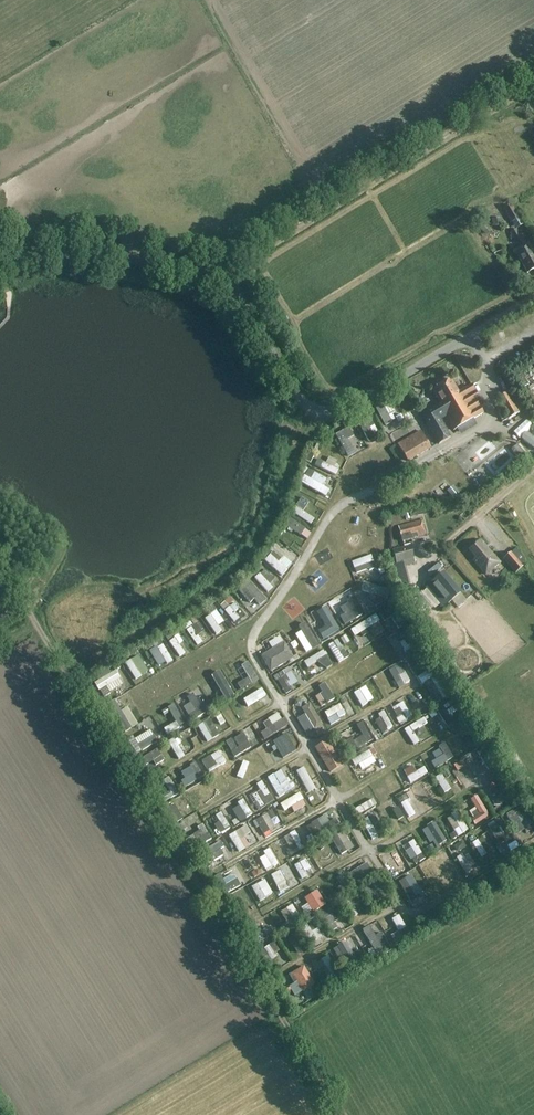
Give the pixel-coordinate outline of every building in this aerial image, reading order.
[(519,218),(510,205),(503,210),(511,223),(519,218)] [(523,218),(530,229),(533,227),(533,223),(529,215),(523,218)] [(521,228),(525,240),(533,238),(529,225),(521,228)] [(510,234),(519,249),(514,252),(527,274),(533,271),(533,255),(527,244),(524,245),(515,231),(510,234)] [(527,386),(521,374),(515,377),(522,389),(527,386)] [(432,391),(440,404),(421,415),(438,444),(449,438),(438,419),(444,416),(453,431),(462,426),(464,430),(470,426),(468,423),(482,414),(467,388),(460,392),(460,391),(458,393),(450,380),(432,391)] [(507,393),(496,399),(508,419),(519,413),(507,393)] [(384,404),(388,413),(403,407),(399,398),(384,404)] [(381,425),(374,429),(379,439),(386,436),(381,425)] [(368,431),(362,434),(363,437),(351,442),(356,453),(374,445),(368,431)] [(397,445),(408,463),(431,449),(420,431),(397,445)] [(327,454),(322,464),(344,474),(349,464),(327,454)] [(319,476),(315,485),(337,494),(340,485),(319,476)] [(317,528),(319,523),(303,517),(301,523),(317,528)] [(422,521),(398,527),(401,538),(402,542),(418,538),(417,537),(425,535),(422,521)] [(479,541),(468,551),(475,559),(473,561),(485,576),(499,564),(479,541)] [(392,551),(396,565),(414,560),(410,546),(392,551)] [(303,559),(295,553),(293,556),(283,548),(274,560),(293,573),(303,559)] [(503,560),(515,574),(525,565),(523,559),(515,549),(503,560)] [(360,558),(364,570),(381,564),(379,559),(385,557),(383,550),(360,558)] [(277,591),(284,585),(273,569),(265,575),(277,591)] [(443,573),(425,589),(442,609),(460,593),(443,573)] [(375,578),(375,587),(397,586),(396,577),(375,578)] [(265,608),(273,601),(266,594),(262,597),(251,585),(246,589),(265,608)] [(236,597),(218,609),(231,630),(256,613),(246,598),(240,603),(236,597)] [(356,622),(363,615),(350,603),(345,608),(348,611),(343,617),(347,622),(352,618),(356,622)] [(338,633),(347,628),(338,610),(329,615),(338,633)] [(367,643),(395,630),(388,614),(356,628),(362,642),(366,640),(367,643)] [(206,643),(218,636),(209,619),(197,626),(206,643)] [(321,620),(312,624),(318,641),(312,644),(314,649),(330,643),(321,620)] [(187,655),(197,650),(185,629),(176,634),(187,655)] [(409,638),(415,635),(411,629),(405,632),(409,638)] [(350,647),(354,645),(349,636),(338,641),(347,660),(355,657),(350,647)] [(167,644),(170,653),(163,655),(166,663),(182,657),(176,640),(167,644)] [(334,646),(314,658),(318,665),(338,653),(334,646)] [(424,671),(430,668),(421,652),(415,655),(424,671)] [(150,677),(158,672),(149,655),(140,660),(150,677)] [(330,659),(333,666),(342,661),(338,655),(330,659)] [(399,667),(407,685),(420,679),(412,661),(399,667)] [(283,674),(295,691),(311,679),(299,663),(283,674)] [(443,665),(425,673),(428,681),(446,674),(443,665)] [(113,676),(120,688),(135,679),(127,667),(113,676)] [(232,680),(226,683),(232,694),(250,686),(242,669),(229,675),(232,680)] [(433,682),(438,693),(448,689),(451,696),(458,693),(450,675),(433,682)] [(332,690),(325,693),(330,704),(346,696),(337,678),(328,683),(332,690)] [(186,721),(229,692),(221,680),(189,702),(188,701),(180,706),(185,714),(182,716),(186,721)] [(358,695),(363,709),(380,703),(375,689),(358,695)] [(439,719),(447,716),(442,705),(440,706),(433,690),(425,693),(429,702),(426,703),(431,714),(436,711),(439,719)] [(465,710),(469,708),(463,696),(445,706),(455,724),(468,717),(465,710)] [(351,700),(334,708),(336,712),(330,715),(322,699),(313,704),(316,710),(309,714),(315,728),(355,710),(351,700)] [(413,699),(407,703),(411,709),(406,713),(411,720),(422,713),(413,699)] [(418,706),(423,713),(428,709),(424,703),(418,706)] [(377,740),(404,725),(394,708),(388,711),(390,714),(384,718),(381,714),(367,722),(377,740)] [(438,735),(445,731),(435,714),(428,718),(438,735)] [(222,715),(207,723),(216,739),(231,730),(222,715)] [(410,732),(423,725),(420,720),(407,727),(410,732)] [(351,739),(346,743),(350,752),(372,740),(362,723),(356,726),(361,737),(352,742),(351,739)] [(237,738),(245,753),(269,740),(261,725),(237,738)] [(327,742),(315,749),(330,774),(342,766),(327,742)] [(164,748),(170,758),(175,755),(170,745),(164,748)] [(261,751),(271,768),(279,763),(275,756),(281,752),(277,745),(271,749),(269,746),(261,751)] [(211,758),(218,769),(237,758),(230,747),(211,758)] [(483,752),(493,767),(498,765),(488,749),(483,752)] [(418,761),(425,776),(434,772),(427,757),(418,761)] [(459,766),(467,778),(481,769),(473,757),(459,766)] [(195,765),(198,772),(191,775),(195,783),(214,773),(207,759),(195,765)] [(247,761),(240,765),(249,779),(256,774),(247,761)] [(296,763),(281,773),(293,793),(306,785),(301,777),(303,775),(296,763)] [(409,788),(417,784),(409,767),(400,772),(409,788)] [(451,770),(433,781),(442,797),(461,787),(451,770)] [(502,774),(505,781),(491,786),(495,794),(505,790),(505,793),(514,789),(508,772),(502,774)] [(280,774),(274,778),(278,784),(286,796),(291,793),(280,774)] [(273,777),(268,780),(276,793),(280,790),(273,777)] [(201,803),(221,799),(217,779),(208,781),(209,786),(198,788),(201,803)] [(320,782),(313,786),(322,801),(329,797),(320,782)] [(371,789),(380,804),(387,800),(379,785),(371,789)] [(268,788),(263,791),(271,805),(276,801),(268,788)] [(501,798),(504,803),(515,797),(512,791),(501,798)] [(476,798),(488,817),(495,812),(483,793),(476,798)] [(418,815),(425,811),(417,796),(410,800),(418,815)] [(398,808),(400,812),(407,809),(401,797),(388,803),(392,811),(398,808)] [(283,828),(294,821),(284,806),(273,813),(283,828)] [(231,808),(224,815),(235,827),(242,821),(231,808)] [(387,832),(393,830),(385,810),(380,812),(387,832)] [(383,838),(391,832),(376,814),(369,821),(383,838)] [(310,827),(308,825),(293,834),(302,849),(339,827),(332,815),(310,827)] [(446,845),(456,837),(443,819),(433,827),(446,845)] [(498,826),(504,836),(514,829),(507,820),(498,826)] [(239,830),(244,846),(266,839),(260,823),(239,830)] [(321,846),(331,867),(348,859),(338,838),(321,846)] [(478,840),(473,844),(482,859),(488,856),(478,840)] [(393,855),(398,863),(399,863),(406,874),(419,866),(406,847),(393,855)] [(304,860),(309,874),(323,869),(318,855),(304,860)] [(246,865),(239,868),(248,885),(255,882),(246,865)] [(269,888),(263,892),(268,901),(287,890),(278,875),(266,883),(269,888)] [(383,900),(389,896),(380,882),(374,886),(383,900)] [(321,904),(322,903),(325,908),(339,900),(329,885),(315,894),(321,904)] [(340,910),(334,914),(344,927),(350,923),(340,910)] [(330,918),(322,918),(321,928),(330,928),(330,918)] [(317,945),(307,928),(299,933),(309,950),(317,945)] [(351,941),(364,966),(371,962),(369,958),(375,955),(370,945),(363,949),(361,944),(367,940),(364,934),(351,941)] [(335,981),(344,975),(335,961),(340,958),(334,950),(320,959),(335,981)] [(315,986),(303,967),(291,974),(303,993),(314,986),(315,986)]
